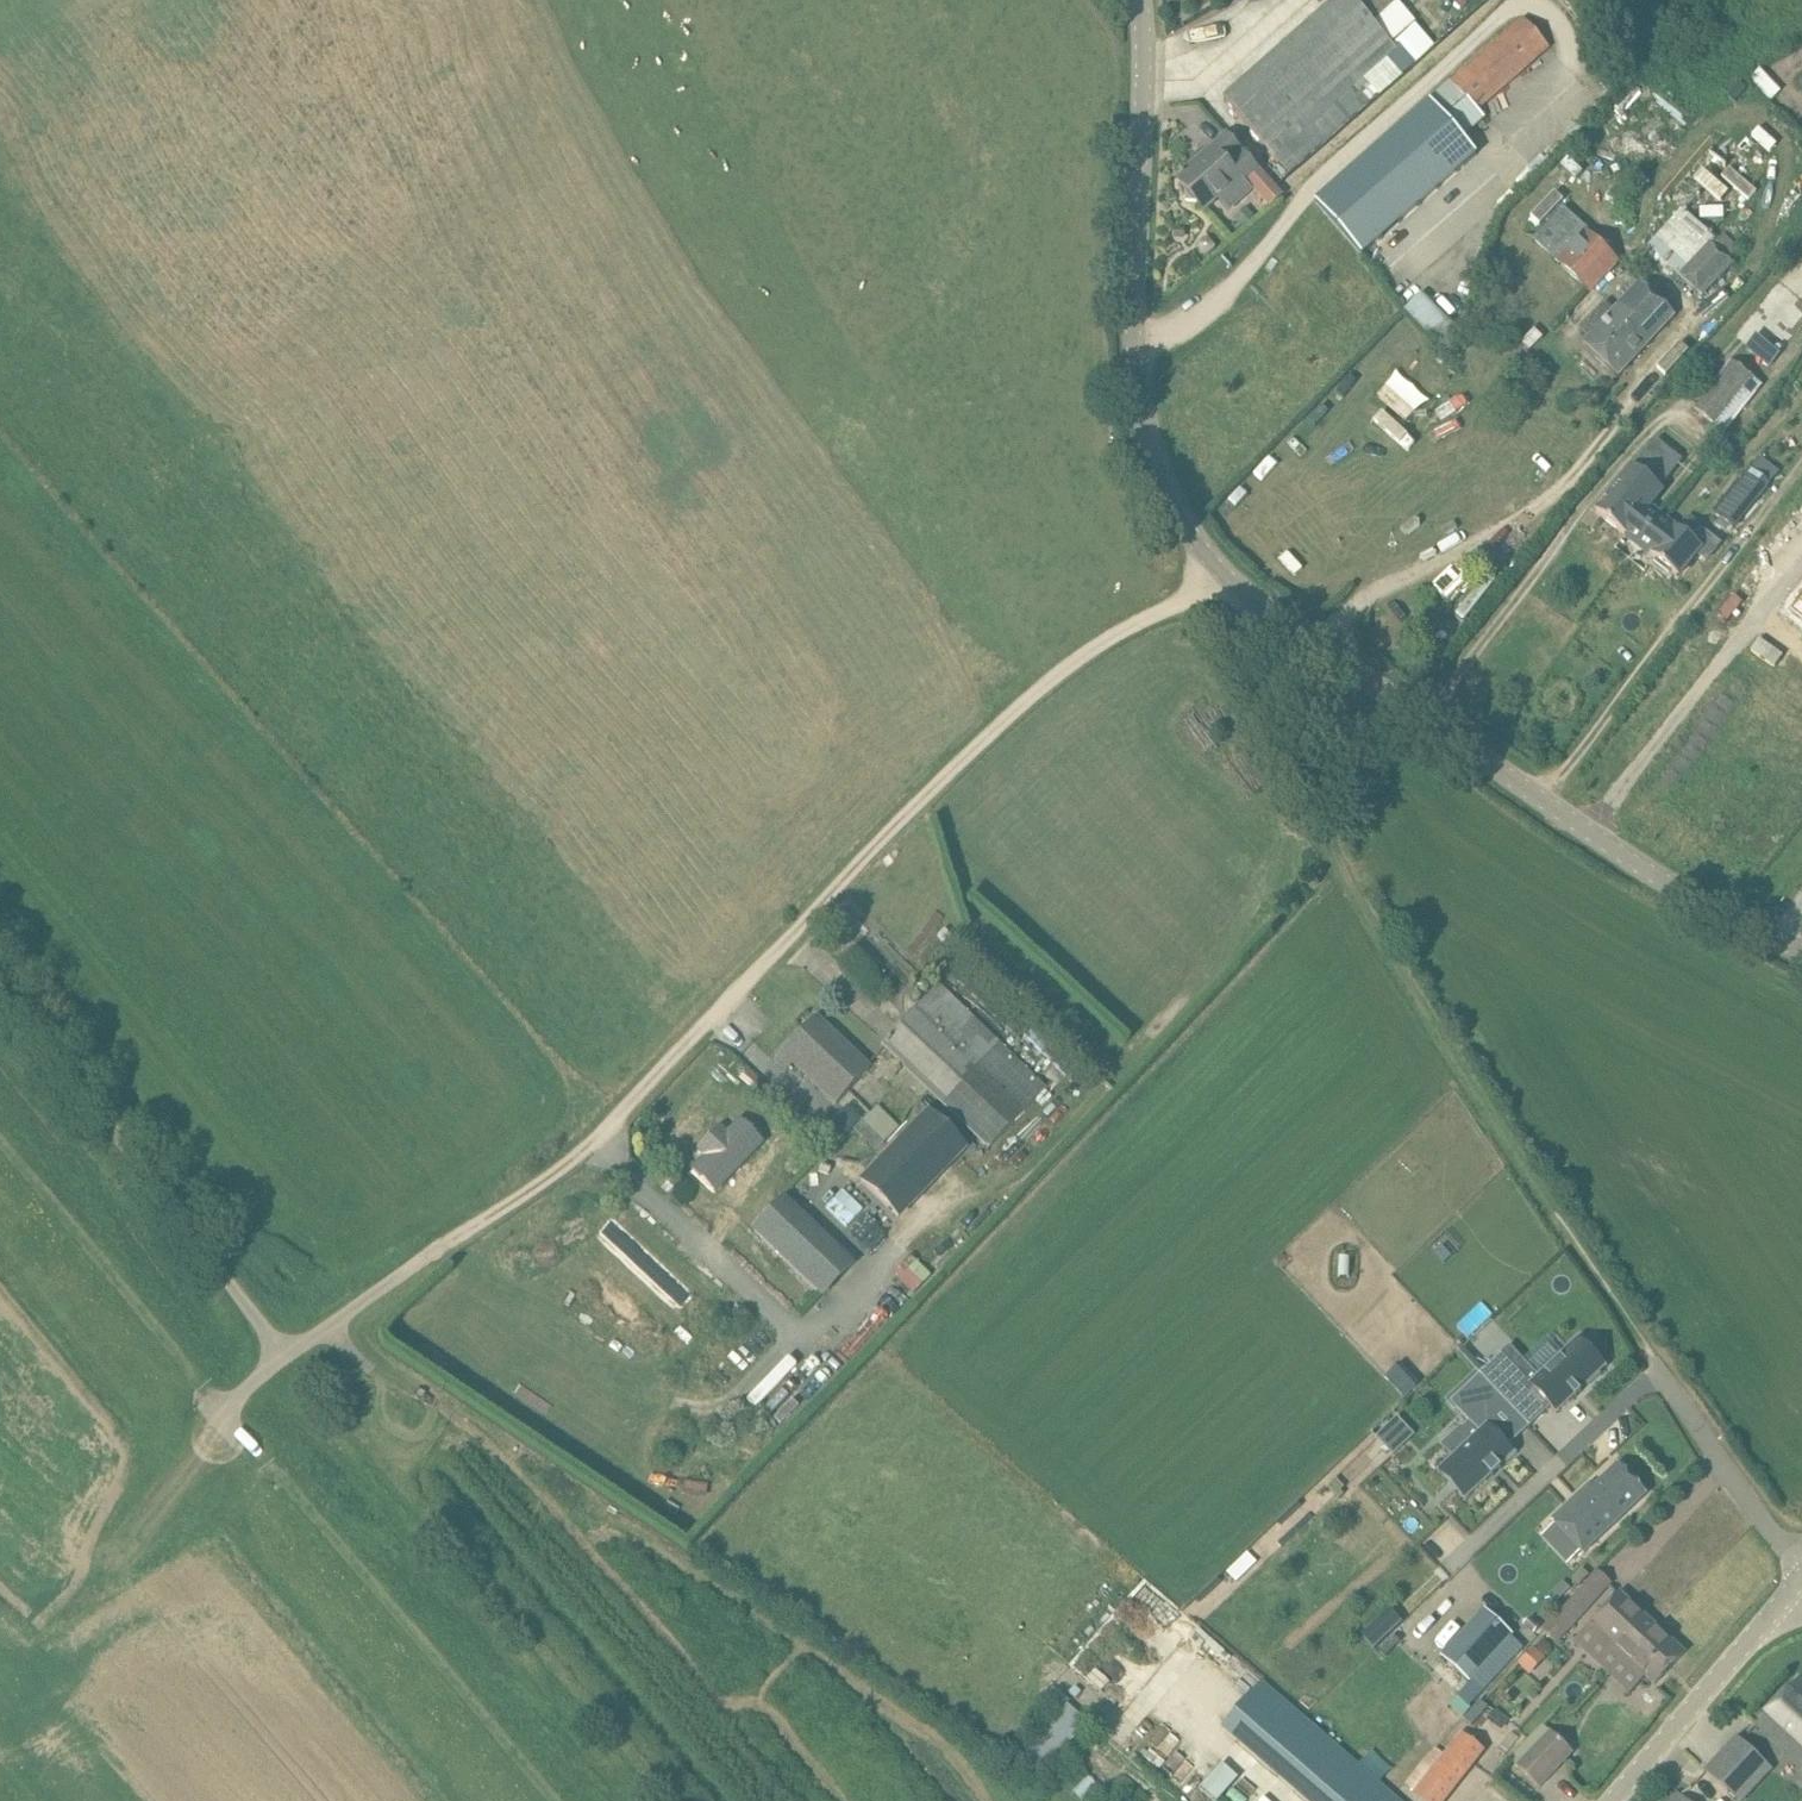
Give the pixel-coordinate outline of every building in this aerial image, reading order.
[(1361,83),(1398,50),(1354,0),(1338,0),(1225,100),(1290,174),(1374,98),(1361,83)] [(1396,40),(1418,23),(1401,0),(1366,0),(1396,40)] [(1550,48),(1525,19),(1431,103),(1462,139),(1486,118),(1480,111),(1550,48)] [(1317,202),(1364,255),(1477,155),(1462,139),(1431,103),(1430,102),(1317,202)] [(1776,154),(1784,145),(1760,123),(1751,131),(1776,154)] [(1260,170),(1244,152),(1228,134),(1213,148),(1217,153),(1181,185),(1187,192),(1186,203),(1198,204),(1204,212),(1217,200),(1222,205),(1248,182),(1260,170)] [(1708,213),(1744,153),(1715,136),(1692,176),(1684,171),(1672,192),(1708,213)] [(1282,196),(1260,170),(1248,182),(1270,207),(1282,196)] [(1257,218),(1247,207),(1234,218),(1244,229),(1257,218)] [(1559,267),(1562,263),(1588,234),(1589,233),(1563,209),(1532,243),(1559,267)] [(1703,298),(1735,265),(1731,261),(1740,250),(1724,236),(1721,240),(1715,234),(1712,237),(1681,211),(1649,246),(1703,298)] [(1618,261),(1588,234),(1562,263),(1591,291),(1618,261)] [(1584,345),(1618,377),(1677,316),(1642,283),(1615,312),(1605,302),(1580,330),(1589,339),(1584,345)] [(1426,293),(1408,309),(1445,349),(1462,333),(1426,293)] [(1771,367),(1794,339),(1755,307),(1732,335),(1771,367)] [(1392,389),(1418,365),(1408,355),(1395,367),(1387,358),(1374,370),(1392,389)] [(1726,434),(1763,386),(1731,361),(1695,409),(1726,434)] [(1653,515),(1646,509),(1660,491),(1634,470),(1598,515),(1625,536),(1627,534),(1634,539),(1632,541),(1631,544),(1631,547),(1632,550),(1634,552),(1660,521),(1653,515)] [(1714,513),(1734,530),(1769,486),(1749,471),(1714,513)] [(1677,532),(1676,531),(1675,533),(1660,521),(1634,552),(1637,554),(1640,554),(1644,553),(1648,551),(1656,557),(1654,559),(1677,577),(1700,549),(1688,539),(1697,527),(1687,519),(1677,532)] [(937,986),(881,1045),(988,1148),(1044,1089),(937,986)] [(869,1070),(831,1034),(814,1018),(781,1052),(783,1053),(776,1060),(787,1070),(793,1064),(836,1105),(869,1070)] [(927,1111),(858,1183),(898,1221),(966,1149),(927,1111)] [(885,1143),(864,1122),(862,1124),(856,1130),(877,1151),(883,1145),(885,1143)] [(853,1154),(838,1165),(848,1179),(863,1167),(853,1154)] [(848,1227),(865,1210),(844,1189),(826,1207),(848,1227)] [(853,1265),(784,1200),(753,1231),(821,1297),(853,1265)] [(1459,1353),(1530,1428),(1552,1407),(1558,1414),(1608,1367),(1606,1365),(1603,1368),(1578,1342),(1582,1339),(1580,1337),(1539,1376),(1511,1346),(1481,1374),(1460,1352),(1459,1353)] [(1530,1428),(1459,1353),(1458,1354),(1480,1376),(1451,1403),(1479,1433),(1439,1471),(1440,1473),(1445,1468),(1470,1494),(1465,1499),(1466,1501),(1517,1453),(1510,1446),(1530,1428)] [(1408,1429),(1398,1418),(1378,1438),(1394,1455),(1404,1445),(1398,1438),(1408,1429)] [(1553,1518),(1585,1552),(1647,1494),(1620,1464),(1593,1489),(1588,1485),(1553,1518)] [(1337,1479),(1328,1488),(1340,1502),(1346,1496),(1342,1493),(1346,1489),(1337,1479)] [(1590,1576),(1582,1569),(1572,1579),(1580,1586),(1590,1576)] [(1541,1630),(1555,1644),(1577,1621),(1601,1596),(1610,1586),(1609,1585),(1611,1583),(1597,1570),(1541,1630)] [(1621,1593),(1619,1595),(1611,1604),(1591,1625),(1616,1648),(1646,1616),(1621,1593)] [(1442,1656),(1471,1683),(1514,1636),(1485,1609),(1442,1656)] [(1393,1610),(1365,1637),(1376,1648),(1404,1622),(1393,1610)] [(1647,1677),(1652,1682),(1655,1685),(1685,1653),(1646,1616),(1616,1648),(1647,1677)] [(1547,1658),(1535,1647),(1518,1665),(1530,1676),(1547,1658)] [(1219,1724),(1308,1800),(1395,1800),(1258,1681),(1219,1724)] [(1797,1682),(1760,1724),(1801,1760),(1801,1686),(1797,1682)] [(1451,1705),(1461,1714),(1468,1706),(1458,1697),(1451,1705)] [(1575,1753),(1544,1725),(1512,1760),(1543,1789),(1575,1753)] [(1738,1737),(1706,1772),(1735,1799),(1768,1763),(1738,1737)] [(1445,1754),(1412,1794),(1420,1800),(1445,1800),(1483,1754),(1466,1740),(1450,1759),(1445,1754)] [(1225,1798),(1252,1773),(1235,1756),(1209,1781),(1225,1798)] [(1678,1792),(1671,1800),(1688,1800),(1678,1792)]
